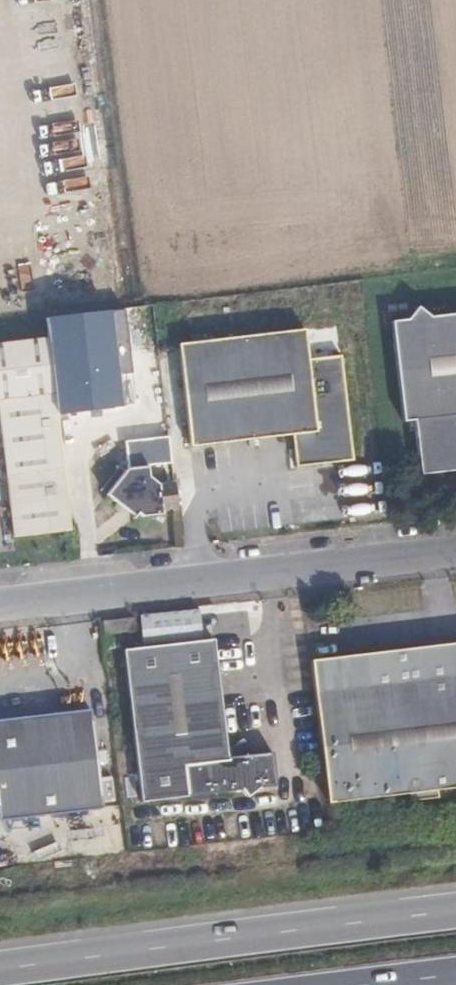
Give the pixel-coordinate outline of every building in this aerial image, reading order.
[(435,317),(418,305),(407,320),(392,321),(403,423),(413,422),(419,475),(455,470),(455,314),(435,317)] [(152,318),(81,321),(82,348),(153,345),(152,318)] [(352,461),(341,356),(308,360),(305,330),(262,335),(274,437),(289,436),(294,467),(352,461)] [(274,437),(262,335),(177,344),(189,447),(274,437)] [(50,340),(0,346),(0,425),(7,479),(66,472),(50,340)] [(176,482),(161,483),(151,475),(149,464),(127,467),(106,495),(125,509),(129,504),(141,512),(140,514),(144,517),(164,514),(164,509),(179,507),(176,482)] [(140,514),(141,512),(129,504),(125,509),(137,517),(140,514)] [(229,751),(216,642),(125,652),(142,805),(242,794),(261,792),(277,790),(273,756),(255,758),(230,761),(229,751)] [(311,661),(329,804),(409,795),(410,803),(441,799),(440,793),(455,791),(455,645),(311,661)] [(0,718),(0,823),(104,812),(93,708),(0,718)] [(255,758),(244,743),(229,751),(230,761),(255,758)] [(249,801),(261,792),(242,794),(249,801)]
